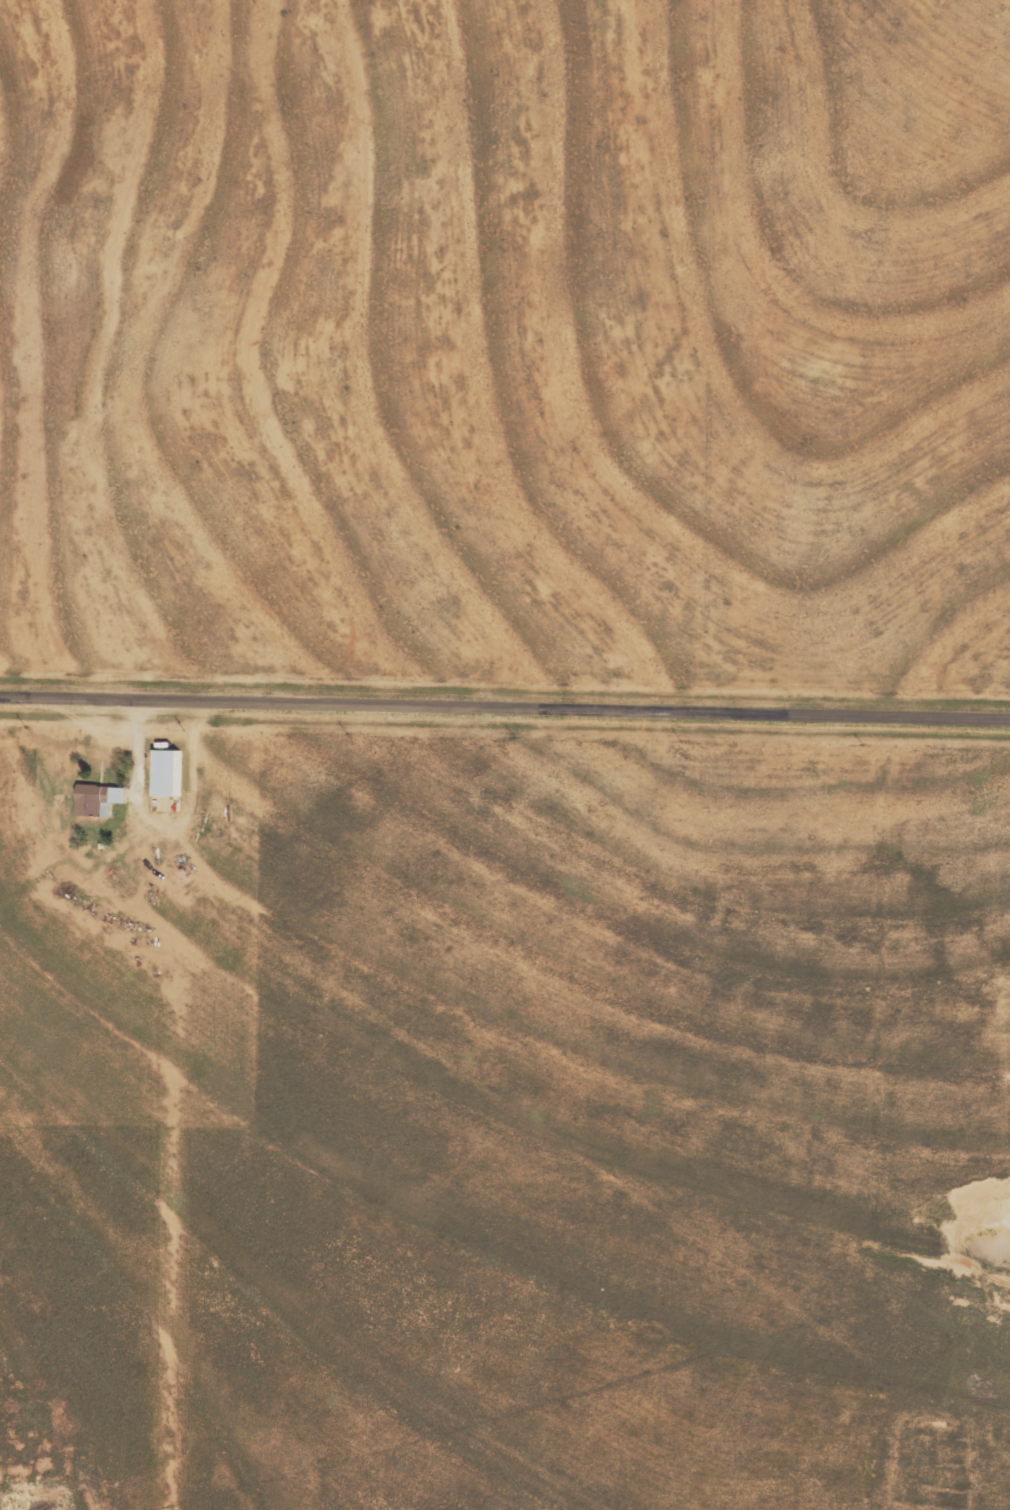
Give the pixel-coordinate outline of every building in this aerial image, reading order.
[(152,795),(181,796),(181,749),(153,749),(152,795)] [(125,802),(125,785),(77,784),(76,815),(111,816),(112,802),(125,802)]
